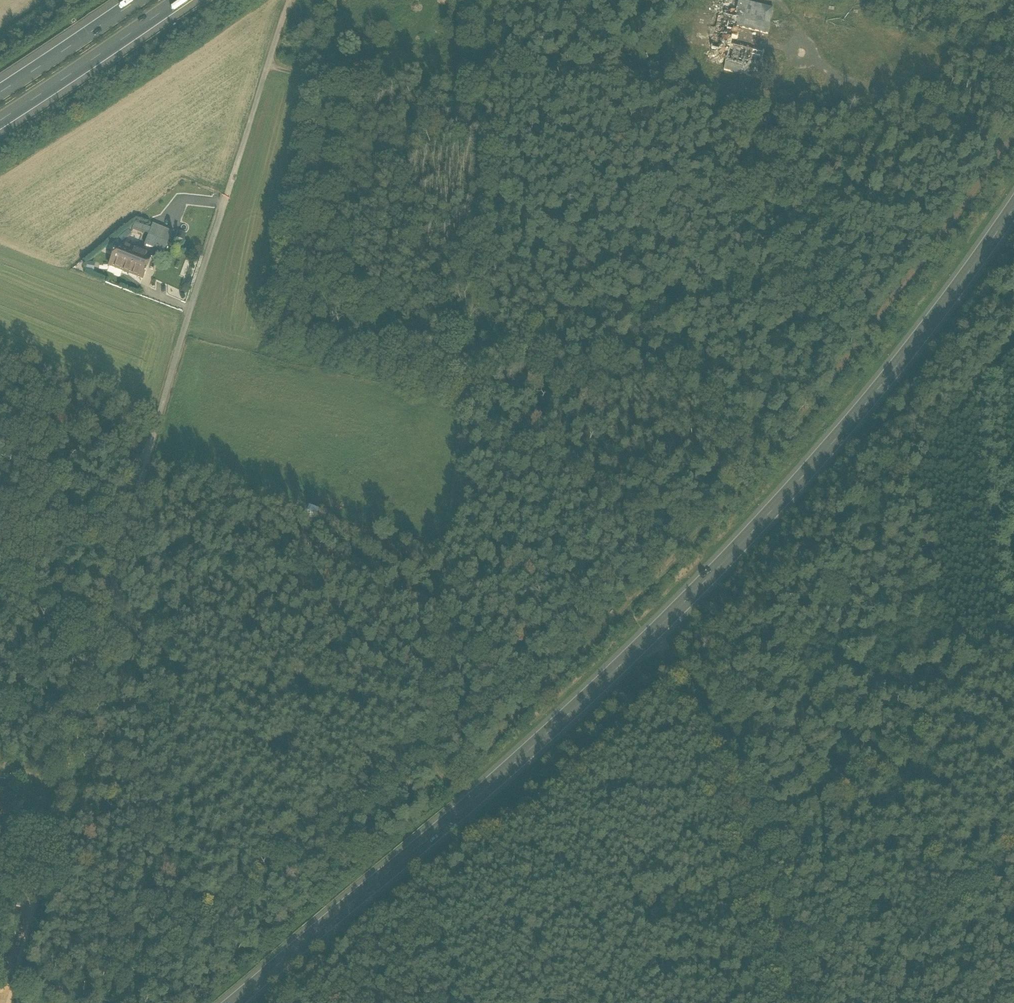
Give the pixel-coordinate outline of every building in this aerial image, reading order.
[(768,36),(772,9),(736,3),(733,20),(713,17),(707,54),(717,56),(716,61),(724,63),(722,74),(758,80),(762,54),(727,48),(728,43),(733,43),(734,36),(732,35),(733,30),(768,36)] [(153,225),(148,236),(168,244),(172,233),(153,225)] [(128,230),(119,238),(123,242),(132,233),(128,230)] [(175,238),(183,240),(185,233),(177,231),(175,238)] [(164,253),(168,244),(148,236),(144,245),(164,253)] [(151,257),(125,247),(124,251),(117,248),(109,267),(142,280),(151,257)] [(95,264),(88,263),(87,271),(94,272),(95,264)]
